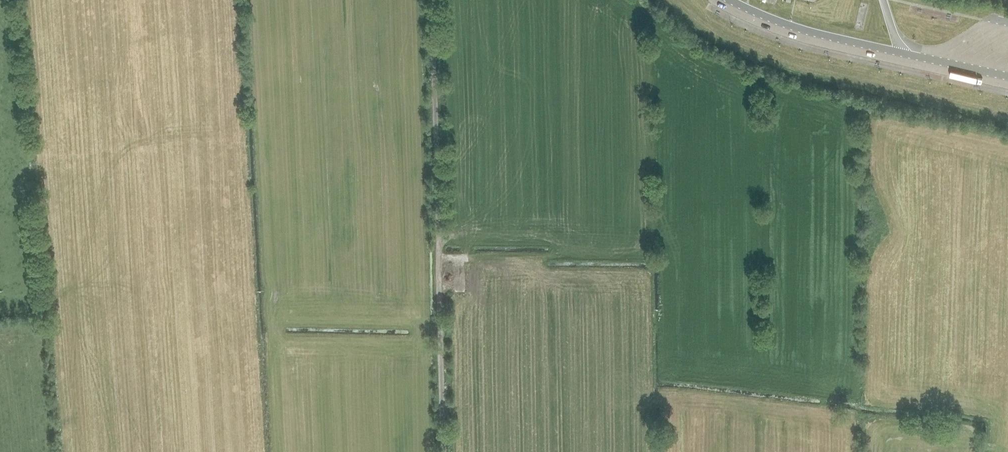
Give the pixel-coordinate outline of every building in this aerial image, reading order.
[(981,50),(985,56),(1007,41),(1007,40),(1004,34),(981,50)] [(929,71),(955,77),(957,72),(930,65),(929,71)]
